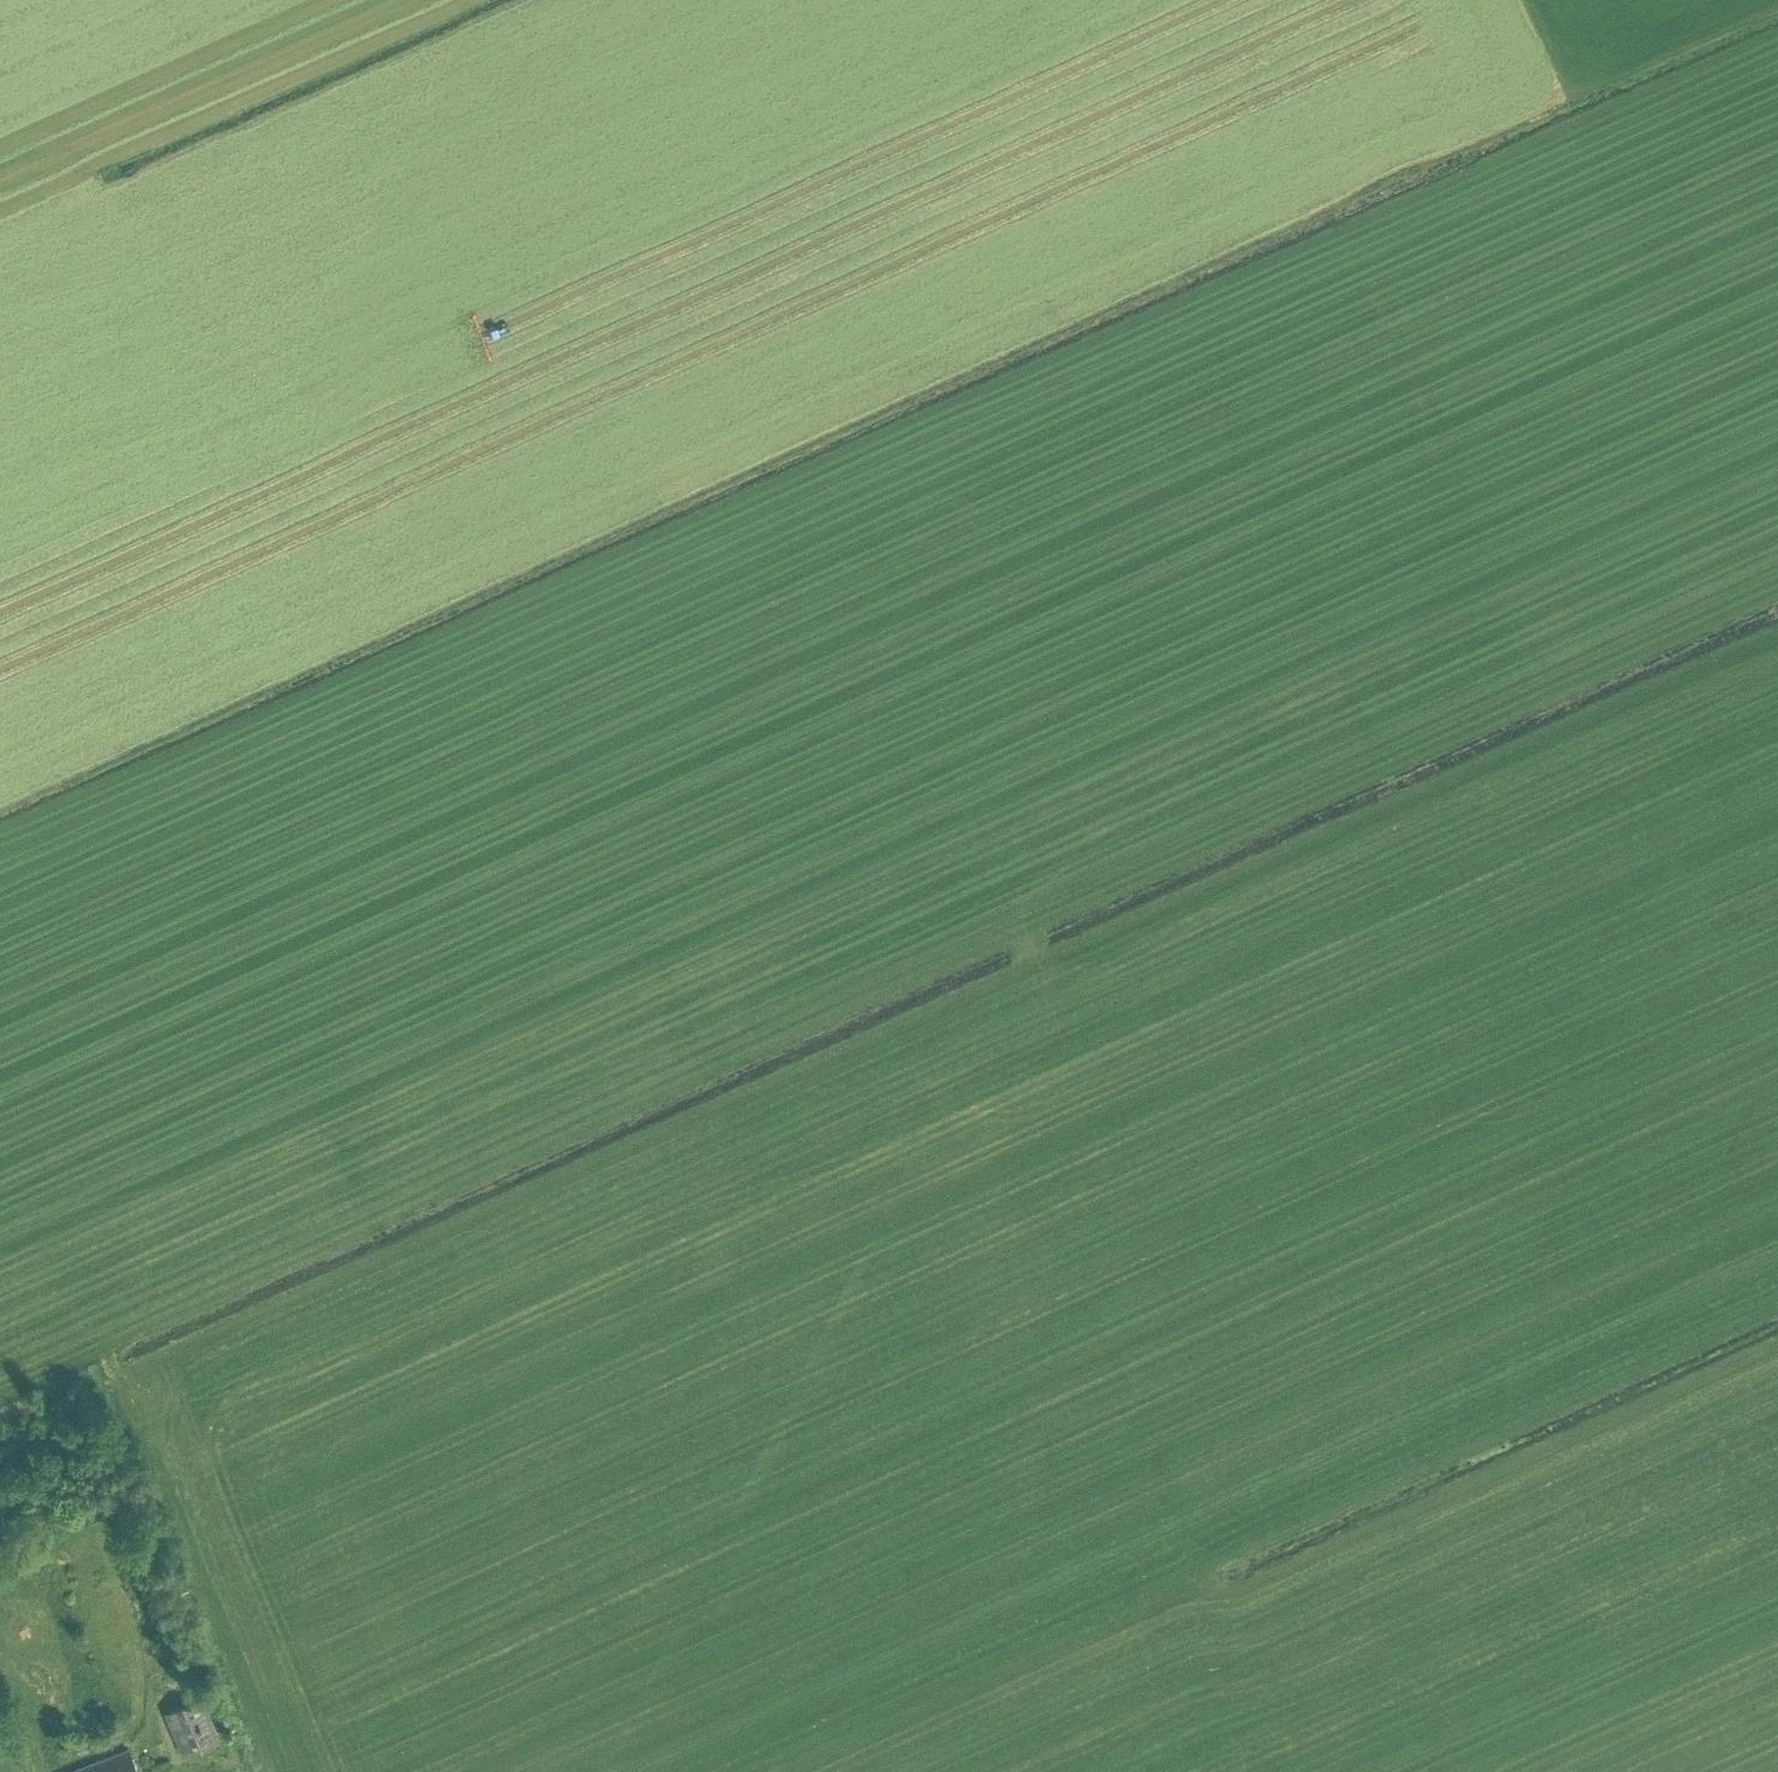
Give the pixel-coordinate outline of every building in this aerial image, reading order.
[(165,1704),(183,1749),(210,1738),(192,1693),(165,1704)] [(119,1756),(123,1754),(117,1739),(76,1756),(81,1768),(72,1771),(125,1771),(119,1756)]
